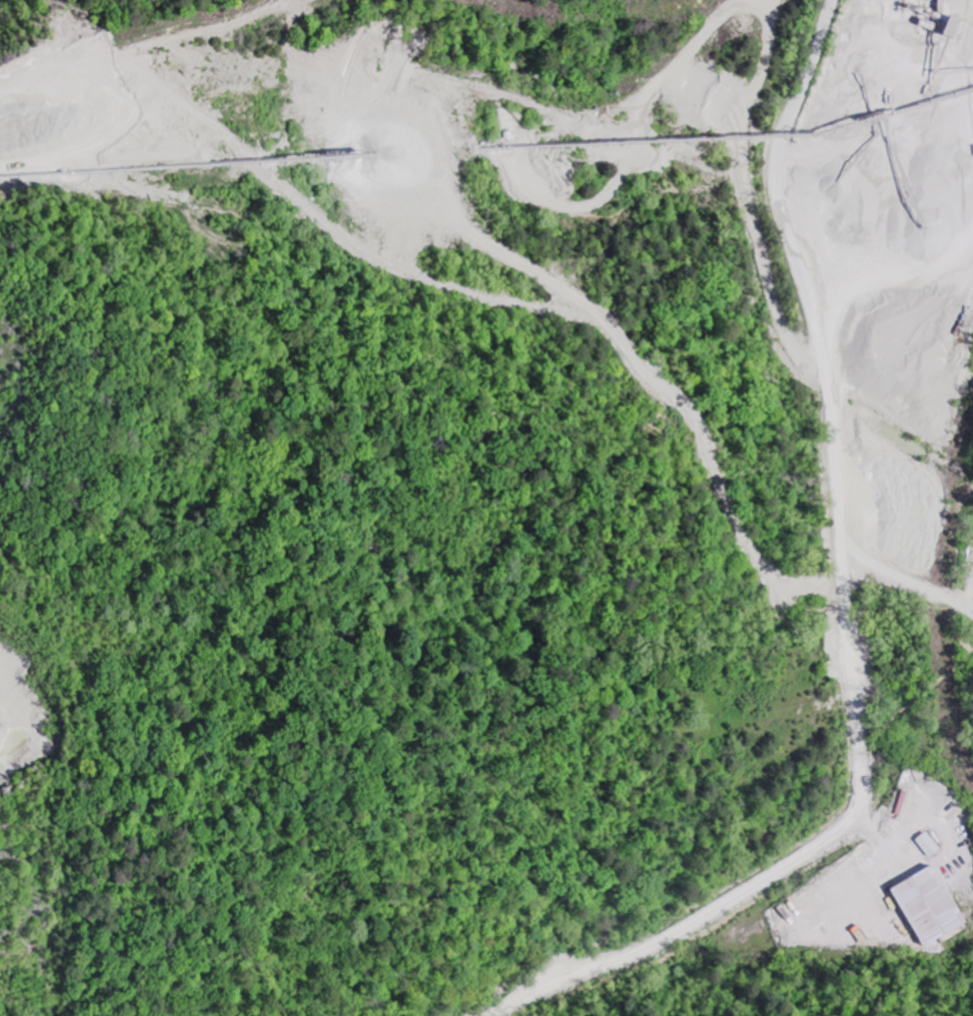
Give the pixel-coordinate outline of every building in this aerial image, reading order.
[(923,949),(966,927),(935,867),(891,889),(923,949)]
